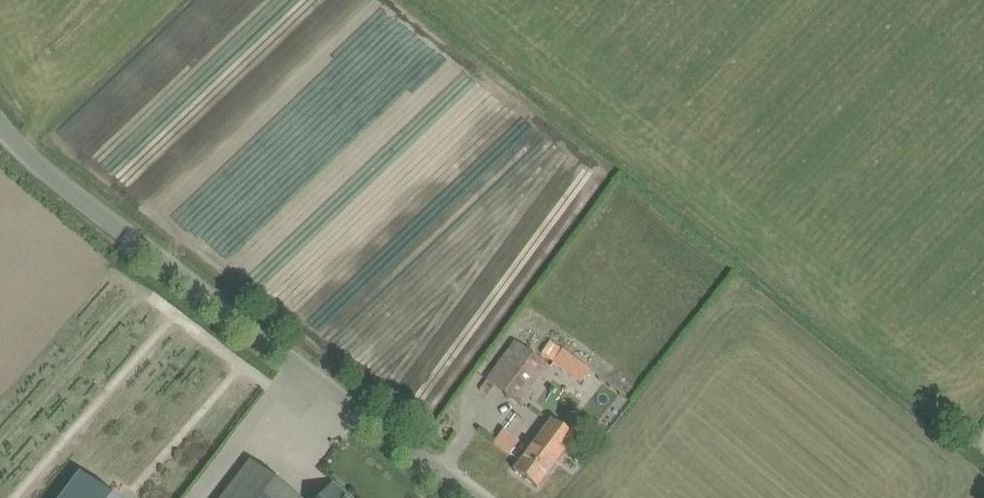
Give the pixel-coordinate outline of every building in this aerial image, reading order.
[(522,407),(533,391),(551,367),(515,341),(498,365),(486,381),(522,407)] [(562,350),(552,364),(580,384),(590,370),(562,350)] [(537,489),(549,473),(576,437),(553,419),(513,471),(537,489)] [(511,432),(501,446),(518,459),(528,445),(511,432)] [(221,497),(299,497),(250,460),(221,497)] [(62,497),(111,497),(80,475),(62,497)] [(347,496),(332,485),(322,497),(345,497),(347,496)]
